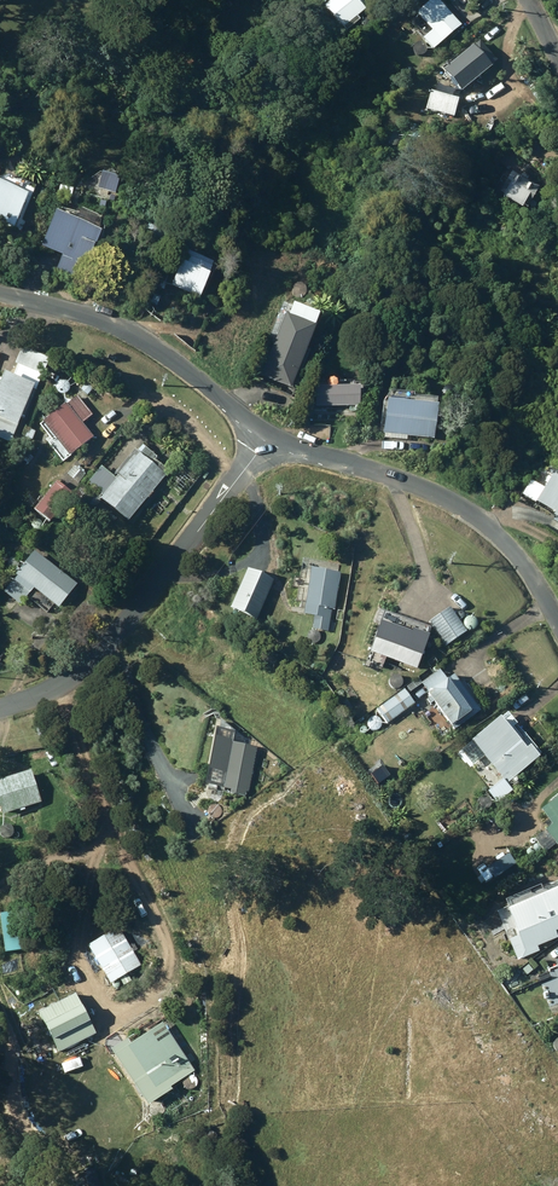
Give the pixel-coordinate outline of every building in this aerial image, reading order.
[(362,0),(331,0),(327,4),(349,28),(361,17),(359,13),(367,6),(362,0)] [(433,28),(424,35),(435,48),(463,22),(443,0),(430,0),(418,11),(433,28)] [(493,64),(475,44),(446,70),(464,90),(493,64)] [(460,97),(433,90),(428,108),(455,115),(460,97)] [(537,185),(510,169),(499,188),(500,190),(499,193),(518,204),(520,200),(526,203),(537,185)] [(11,227),(32,184),(12,175),(10,178),(4,175),(2,180),(0,179),(0,222),(11,227)] [(52,249),(62,254),(56,270),(79,280),(102,229),(57,210),(42,245),(52,249)] [(169,229),(148,220),(142,232),(162,242),(169,229)] [(187,249),(170,287),(198,299),(211,271),(209,271),(214,262),(187,249)] [(260,377),(291,389),(316,324),(284,312),(260,377)] [(0,378),(0,438),(9,442),(32,388),(37,390),(50,358),(22,346),(14,363),(18,365),(14,376),(3,371),(0,378)] [(359,386),(329,387),(329,380),(319,380),(319,387),(315,387),(315,408),(359,407),(359,386)] [(81,387),(89,394),(95,387),(87,381),(81,387)] [(49,442),(63,460),(95,436),(83,420),(93,413),(79,395),(68,403),(67,402),(42,421),(43,422),(41,424),(52,439),(49,442)] [(434,401),(383,397),(381,431),(386,431),(386,437),(404,438),(405,434),(431,436),(434,401)] [(103,497),(130,518),(170,468),(163,463),(161,465),(153,458),(156,454),(147,445),(141,452),(136,447),(117,471),(120,473),(117,477),(108,469),(102,465),(88,481),(105,494),(103,497)] [(21,456),(29,463),(34,456),(27,450),(21,456)] [(76,465),(69,473),(79,481),(86,473),(76,465)] [(557,517),(557,477),(551,473),(535,501),(554,511),(553,514),(557,517)] [(58,479),(35,507),(50,519),(73,492),(58,479)] [(14,577),(5,590),(22,603),(25,598),(30,601),(32,599),(48,611),(55,602),(60,606),(78,583),(35,549),(17,572),(18,574),(15,578),(14,577)] [(308,565),(301,612),(312,614),(310,627),(328,629),(331,607),(334,607),(339,570),(308,565)] [(245,566),(228,606),(255,618),(273,578),(259,572),(245,566)] [(430,621),(445,643),(466,630),(451,607),(430,621)] [(416,670),(431,628),(412,621),(378,609),(373,623),(377,625),(368,652),(416,670)] [(219,649),(226,652),(233,641),(222,634),(214,646),(219,649)] [(461,684),(452,671),(444,676),(442,673),(438,668),(421,681),(427,690),(424,693),(430,702),(433,699),(453,728),(485,704),(467,680),(461,684)] [(403,686),(376,708),(387,722),(414,701),(403,686)] [(470,737),(505,781),(509,778),(514,784),(519,780),(514,773),(538,754),(528,742),(524,745),(506,722),(499,713),(470,737)] [(256,746),(215,736),(203,783),(225,788),(244,793),(256,746)] [(0,778),(0,811),(3,810),(4,812),(42,801),(32,768),(0,778)] [(551,822),(545,827),(557,842),(557,841),(557,793),(540,807),(551,822)] [(516,933),(507,937),(516,959),(538,950),(536,944),(557,935),(555,930),(557,929),(557,886),(506,908),(516,933)] [(90,943),(112,981),(142,963),(120,925),(90,943)] [(557,995),(557,984),(554,983),(550,986),(549,991),(552,995),(557,996),(557,995)] [(37,1012),(57,1052),(95,1033),(75,993),(37,1012)] [(191,1064),(164,1021),(126,1045),(153,1088),(191,1064)]
